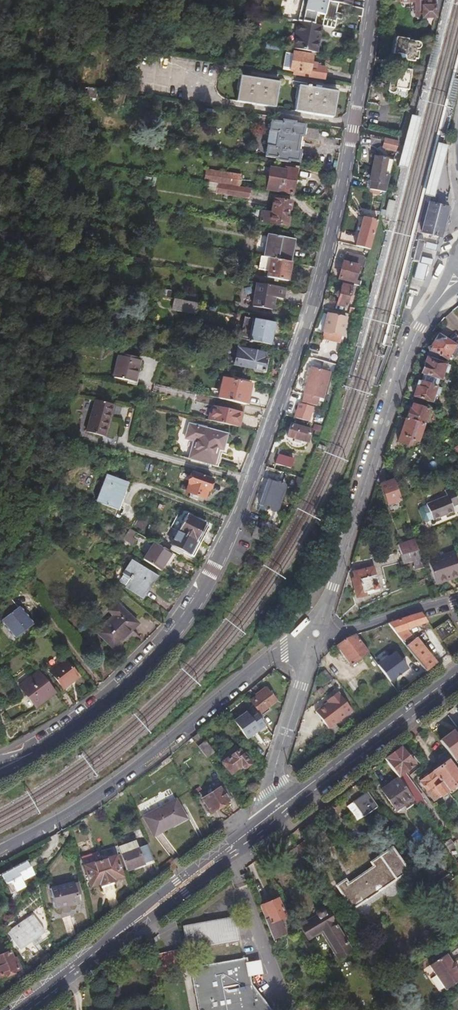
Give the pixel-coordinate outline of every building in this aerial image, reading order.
[(321,26),(325,4),(309,0),(306,0),(301,22),(321,26)] [(437,17),(437,6),(438,6),(438,0),(402,0),(402,1),(417,1),(418,17),(435,17),(437,17)] [(362,16),(363,8),(353,6),(351,14),(362,16)] [(315,53),(321,26),(301,22),(298,21),(293,48),(315,53)] [(382,68),(380,82),(383,82),(388,83),(388,87),(387,90),(388,90),(388,91),(388,93),(389,94),(391,95),(393,95),(394,95),(395,94),(396,93),(397,89),(407,90),(408,90),(412,70),(404,69),(406,61),(414,62),(415,59),(417,59),(419,52),(416,51),(417,49),(418,48),(419,47),(420,46),(421,45),(421,44),(420,43),(408,40),(408,38),(396,36),(393,53),(396,54),(395,55),(393,55),(392,58),(394,60),(393,65),(391,64),(390,69),(383,68),(382,68)] [(293,71),(292,75),(323,80),(325,68),(316,66),(317,63),(312,62),(313,55),(292,51),(291,57),(288,70),(293,71)] [(278,67),(288,70),(291,57),(281,55),(278,67)] [(275,83),(236,77),(232,102),(271,108),(275,83)] [(333,93),(295,86),(291,112),(329,118),(333,93)] [(95,89),(85,87),(84,96),(94,98),(95,89)] [(400,160),(399,165),(408,168),(421,117),(415,115),(412,115),(410,123),(405,142),(404,143),(402,153),(400,160)] [(280,132),(279,134),(301,138),(303,128),(293,126),(294,124),(283,122),(282,124),(271,122),(269,131),(280,132)] [(341,141),(343,130),(328,127),(327,138),(341,141)] [(301,138),(279,134),(277,148),(267,146),(265,158),(277,160),(276,162),(287,164),(287,162),(297,163),(301,138)] [(399,142),(399,141),(385,138),(382,147),(396,151),(399,142)] [(439,142),(437,141),(424,196),(426,197),(430,198),(431,198),(434,199),(437,188),(442,163),(446,144),(439,142)] [(394,159),(374,155),(368,181),(370,182),(369,183),(370,183),(382,185),(384,177),(389,178),(394,159)] [(292,195),(296,171),(285,169),(284,174),(271,171),(267,191),(292,195)] [(241,176),(205,170),(203,180),(239,186),(241,176)] [(370,183),(369,183),(368,189),(385,193),(389,178),(384,177),(382,185),(370,183)] [(218,184),(208,183),(206,193),(217,195),(218,184)] [(248,200),(250,190),(218,184),(217,195),(248,200)] [(377,203),(378,199),(367,197),(364,214),(356,243),(371,247),(379,218),(377,217),(380,204),(377,203)] [(394,200),(390,199),(385,215),(386,216),(391,217),(392,217),(397,201),(394,200)] [(290,204),(274,201),(271,214),(262,213),(260,224),(285,228),(290,204)] [(419,233),(438,238),(446,210),(438,207),(428,205),(427,204),(425,209),(423,216),(421,224),(419,233)] [(269,236),(264,259),(271,261),(291,265),(295,241),(269,236)] [(420,260),(424,241),(417,239),(413,259),(420,260)] [(437,244),(424,241),(423,248),(436,251),(437,244)] [(346,251),(339,280),(360,285),(362,280),(355,279),(359,265),(362,266),(364,256),(346,251)] [(434,257),(421,254),(420,260),(433,263),(434,257)] [(427,262),(418,260),(414,277),(424,279),(425,271),(427,262)] [(287,283),(291,265),(271,261),(267,279),(287,283)] [(352,286),(342,284),(338,303),(347,306),(352,286)] [(285,290),(256,285),(252,306),(271,310),(273,299),(283,301),(285,290)] [(184,292),(183,299),(198,301),(199,294),(184,292)] [(174,299),(171,311),(196,316),(198,304),(174,299)] [(346,318),(326,315),(324,333),(343,336),(346,318)] [(288,352),(292,341),(273,334),(275,323),(245,316),(240,338),(270,345),(270,349),(288,352)] [(448,366),(457,350),(454,346),(438,336),(435,341),(430,350),(428,358),(447,364),(448,366)] [(229,340),(217,337),(215,345),(228,347),(229,340)] [(265,371),(264,376),(268,377),(272,360),(265,358),(267,352),(240,347),(237,363),(253,366),(253,368),(265,371)] [(138,356),(116,351),(111,374),(132,379),(138,356)] [(436,387),(438,387),(441,379),(442,379),(447,364),(428,358),(423,373),(426,375),(423,382),(436,387)] [(252,383),(228,377),(223,398),(247,404),(252,383)] [(294,388),(300,390),(302,383),(297,381),(294,388)] [(414,396),(432,402),(436,387),(423,382),(419,381),(414,396)] [(436,403),(441,388),(438,387),(436,387),(432,402),(436,403)] [(312,406),(291,401),(286,415),(308,420),(312,406)] [(103,437),(112,406),(96,402),(86,432),(103,437)] [(213,405),(210,418),(239,424),(242,411),(213,405)] [(407,420),(424,426),(429,410),(414,405),(412,411),(410,410),(407,420)] [(115,407),(112,406),(103,437),(106,438),(115,407)] [(419,442),(424,426),(407,420),(400,443),(411,447),(413,441),(419,442)] [(220,440),(226,442),(228,434),(191,422),(186,437),(195,440),(190,456),(213,463),(219,446),(220,440)] [(313,429),(293,424),(290,436),(310,440),(313,429)] [(294,460),(279,456),(276,465),(291,469),(294,460)] [(127,483),(107,474),(96,500),(116,508),(127,483)] [(213,481),(195,474),(188,492),(206,499),(213,481)] [(400,501),(393,480),(381,484),(388,505),(400,501)] [(274,487),(266,483),(258,507),(266,510),(268,514),(270,515),(272,515),(274,514),(276,512),(285,490),(284,487),(283,486),(281,485),(279,484),(277,485),(274,487)] [(452,488),(445,491),(447,496),(426,505),(427,505),(433,520),(434,522),(454,512),(452,506),(457,503),(457,501),(452,488)] [(433,520),(427,505),(420,508),(418,510),(423,522),(426,523),(433,520)] [(206,524),(183,513),(168,543),(191,555),(206,524)] [(131,545),(135,539),(132,538),(135,533),(129,530),(123,540),(131,545)] [(263,533),(254,530),(251,538),(259,542),(263,533)] [(413,540),(397,545),(401,557),(410,554),(417,552),(413,540)] [(152,543),(142,560),(161,571),(172,554),(152,543)] [(417,552),(410,554),(415,569),(422,567),(417,552)] [(454,553),(427,562),(434,583),(457,575),(457,566),(454,553)] [(152,573),(127,557),(119,571),(126,576),(121,583),(137,593),(145,580),(147,582),(152,573)] [(378,591),(373,569),(353,574),(354,578),(352,579),(356,598),(366,596),(366,593),(378,591)] [(420,587),(428,585),(426,579),(418,581),(420,587)] [(0,609),(0,620),(14,639),(32,624),(18,607),(17,608),(9,597),(0,609)] [(134,624),(113,604),(106,611),(112,617),(95,634),(111,650),(126,635),(124,634),(134,624)] [(426,617),(423,612),(388,623),(403,643),(414,639),(407,629),(428,622),(427,619),(426,617)] [(447,621),(434,630),(442,642),(455,632),(450,624),(447,621)] [(382,662),(361,635),(360,633),(355,634),(369,653),(378,665),(382,662)] [(369,653),(355,634),(346,637),(336,646),(351,667),(369,653)] [(426,672),(437,663),(418,639),(407,647),(426,672)] [(383,661),(382,662),(378,665),(392,683),(398,679),(400,682),(410,675),(407,671),(414,666),(406,654),(388,667),(383,661)] [(63,659),(48,671),(62,689),(77,677),(63,659)] [(53,692),(38,670),(18,686),(34,706),(53,692)] [(331,678),(324,670),(315,677),(321,685),(331,678)] [(274,701),(266,688),(250,700),(258,712),(274,701)] [(58,697),(63,704),(70,699),(65,692),(58,697)] [(338,692),(314,710),(328,729),(353,711),(338,692)] [(257,712),(251,716),(247,710),(233,719),(247,739),(266,726),(257,712)] [(454,760),(457,758),(457,730),(456,732),(454,728),(439,738),(454,760)] [(197,746),(205,756),(212,751),(204,740),(197,746)] [(415,764),(400,746),(384,758),(398,777),(411,797),(415,803),(421,799),(402,773),(415,764)] [(237,747),(218,761),(226,772),(238,764),(241,768),(249,763),(237,747)] [(420,781),(434,800),(457,782),(457,774),(448,760),(420,781)] [(411,797),(398,777),(389,783),(387,780),(381,784),(383,787),(381,788),(395,808),(411,797)] [(235,801),(227,786),(204,799),(211,813),(235,801)] [(378,805),(367,789),(351,800),(352,800),(362,814),(363,815),(378,805)] [(186,819),(176,800),(143,818),(153,836),(186,819)] [(362,814),(352,800),(346,804),(356,819),(362,814)] [(125,871),(153,861),(141,830),(118,839),(122,849),(118,850),(125,871)] [(447,835),(441,839),(446,846),(452,842),(447,835)] [(345,878),(335,884),(350,907),(406,871),(391,848),(370,862),(372,866),(347,882),(345,878)] [(98,858),(97,854),(82,858),(91,886),(101,883),(102,886),(107,884),(99,861),(98,858)] [(99,861),(107,884),(112,882),(111,879),(121,877),(114,857),(103,860),(99,861)] [(25,863),(0,876),(0,878),(4,886),(8,884),(14,895),(24,890),(21,884),(33,878),(25,863)] [(441,888),(453,879),(449,874),(437,882),(441,888)] [(73,883),(49,889),(54,908),(78,902),(73,883)] [(110,911),(119,904),(115,890),(109,892),(105,893),(110,911)] [(264,920),(272,940),(284,933),(276,918),(283,915),(274,898),(261,905),(268,918),(264,920)] [(316,914),(301,923),(315,947),(328,939),(344,965),(358,957),(327,907),(322,911),(321,910),(320,910),(319,910),(318,911),(317,911),(317,912),(316,912),(316,913),(316,914)] [(44,931),(32,915),(7,934),(19,950),(44,931)] [(233,917),(182,926),(186,949),(237,940),(233,917)] [(75,934),(67,919),(60,923),(68,939),(75,934)] [(188,966),(182,946),(179,947),(170,949),(175,970),(184,967),(188,966)] [(163,972),(158,952),(150,954),(155,974),(163,972)] [(19,969),(15,959),(13,960),(10,953),(0,957),(0,977),(19,969)] [(442,955),(425,966),(441,989),(457,978),(442,955)] [(250,983),(245,956),(189,967),(196,1009),(271,1009),(250,983)] [(261,973),(258,959),(246,961),(249,975),(261,973)]
